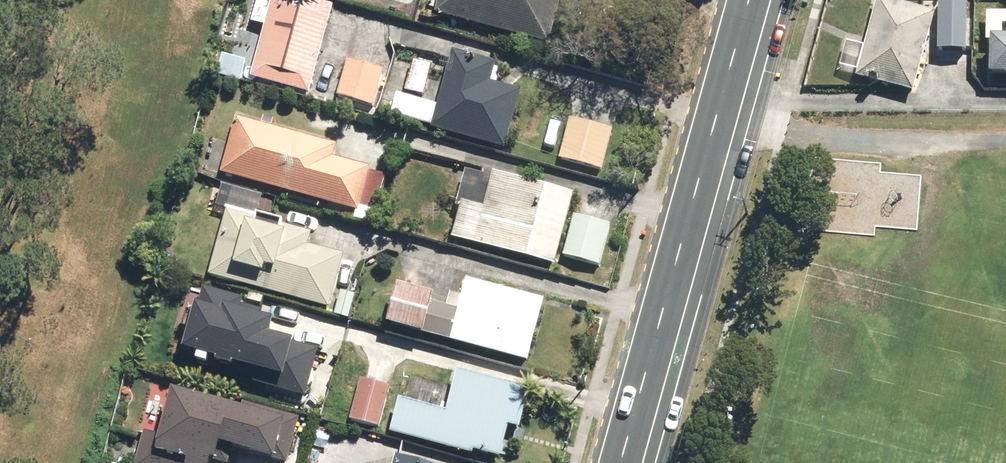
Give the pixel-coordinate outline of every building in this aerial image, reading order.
[(246,81),(306,98),(331,10),(294,0),(269,0),(246,81)] [(431,17),(545,48),(558,0),(435,0),(431,17)] [(873,1),(851,81),(909,97),(931,17),(873,1)] [(962,5),(933,5),(932,56),(961,56),(962,5)] [(981,83),(1005,84),(1005,22),(1001,22),(1000,45),(982,44),(981,83)] [(449,55),(427,132),(501,153),(518,95),(487,86),(492,68),(449,55)] [(381,76),(345,66),(335,100),(371,110),(381,76)] [(232,120),(216,177),(355,216),(357,210),(373,214),(383,180),(367,176),(368,172),(330,161),(333,149),(232,120)] [(610,133),(566,121),(555,162),(598,174),(610,133)] [(456,207),(447,243),(550,270),(568,200),(487,179),(478,212),(456,207)] [(205,279),(326,313),(342,255),(307,245),(309,235),(276,226),(272,238),(248,232),(251,220),(223,213),(205,279)] [(606,228),(571,219),(560,260),(595,269),(606,228)] [(520,367),(537,303),(461,283),(452,315),(427,309),(429,300),(390,290),(379,331),(520,367)] [(187,312),(174,358),(207,367),(206,370),(225,375),(225,372),(253,379),(251,388),(302,402),(315,353),(262,339),(265,328),(256,325),(259,315),(237,309),(238,302),(199,292),(193,313),(187,312)] [(384,438),(467,460),(468,457),(492,462),(494,462),(503,432),(513,434),(524,396),(513,393),(451,376),(440,416),(393,404),(384,438)] [(387,390),(358,382),(347,422),(375,430),(387,390)] [(164,397),(152,439),(141,436),(133,462),(208,462),(212,451),(256,462),(285,462),(297,423),(240,407),(237,417),(164,397)]
